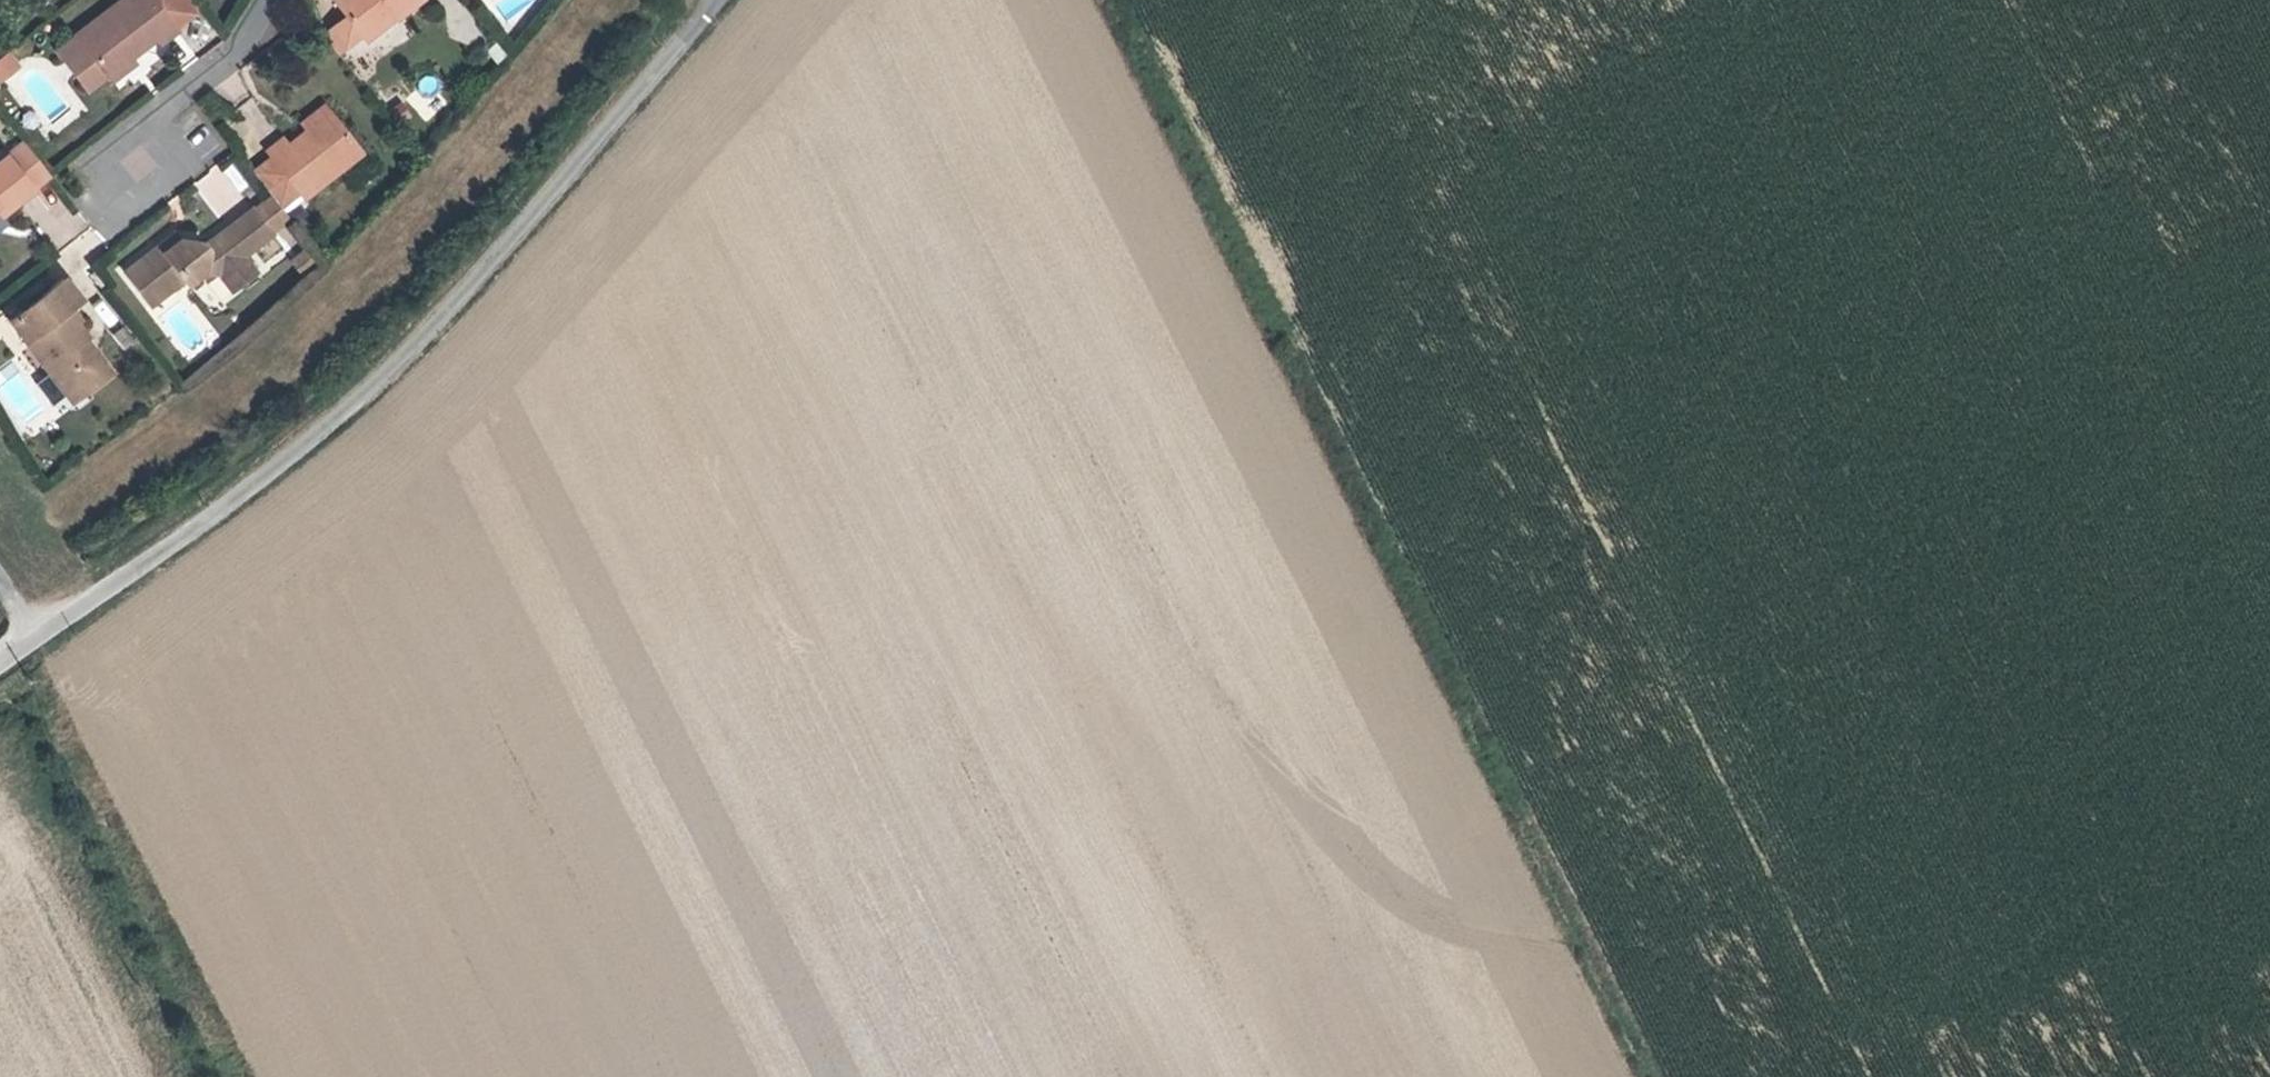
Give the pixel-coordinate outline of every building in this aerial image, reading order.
[(177,30),(175,28),(195,12),(185,0),(122,0),(76,35),(78,37),(94,58),(76,73),(89,90),(108,75),(132,56),(158,36),(162,41),(177,30)] [(416,0),(335,0),(346,13),(348,17),(362,34),(391,11),(396,17),(416,0)] [(391,11),(362,34),(367,40),(396,17),(391,11)] [(348,17),(346,13),(322,32),(338,53),(362,34),(348,17)] [(76,73),(94,58),(78,37),(59,51),(76,73)] [(0,58),(0,81),(21,67),(10,51),(0,58)] [(112,80),(136,61),(132,56),(108,75),(112,80)] [(409,115),(400,103),(389,111),(398,123),(409,115)] [(308,130),(329,113),(324,106),(303,123),(308,130)] [(304,197),(360,152),(329,113),(308,130),(288,146),(283,139),(268,151),(273,157),(299,191),(304,197)] [(24,142),(0,161),(0,213),(50,174),(24,142)] [(299,191),(273,157),(253,173),(280,207),(299,191)] [(217,213),(240,194),(215,164),(192,183),(217,213)] [(159,244),(125,271),(151,305),(184,279),(188,284),(204,271),(219,273),(228,267),(240,283),(256,271),(244,255),(272,233),(271,232),(288,219),(284,214),(270,196),(253,209),(252,208),(207,242),(179,239),(164,251),(159,244)] [(306,216),(296,204),(284,214),(288,219),(294,226),(306,216)] [(174,233),(159,244),(164,251),(179,239),(174,233)] [(303,272),(314,262),(303,250),(292,259),(303,272)] [(240,283),(228,267),(219,273),(231,290),(240,283)] [(80,343),(84,340),(87,337),(76,323),(80,320),(69,306),(79,298),(63,278),(10,319),(67,392),(81,381),(87,388),(109,371),(93,351),(86,350),(80,343)] [(86,350),(93,351),(84,340),(80,343),(86,350)] [(81,381),(67,392),(72,399),(87,388),(81,381)]
